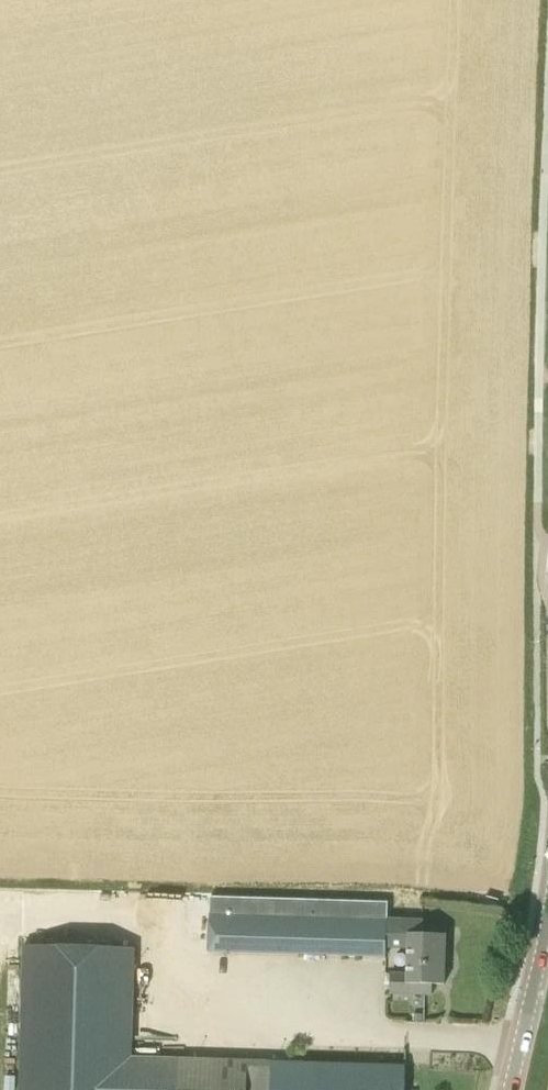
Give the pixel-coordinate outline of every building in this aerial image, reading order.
[(447,935),(422,934),(423,921),(210,914),(209,953),(386,958),(387,949),(410,949),(409,973),(392,973),(390,994),(433,995),(433,984),(445,985),(447,935)] [(134,949),(28,947),(25,1089),(405,1089),(406,1066),(176,1059),(131,1058),(134,949)]
